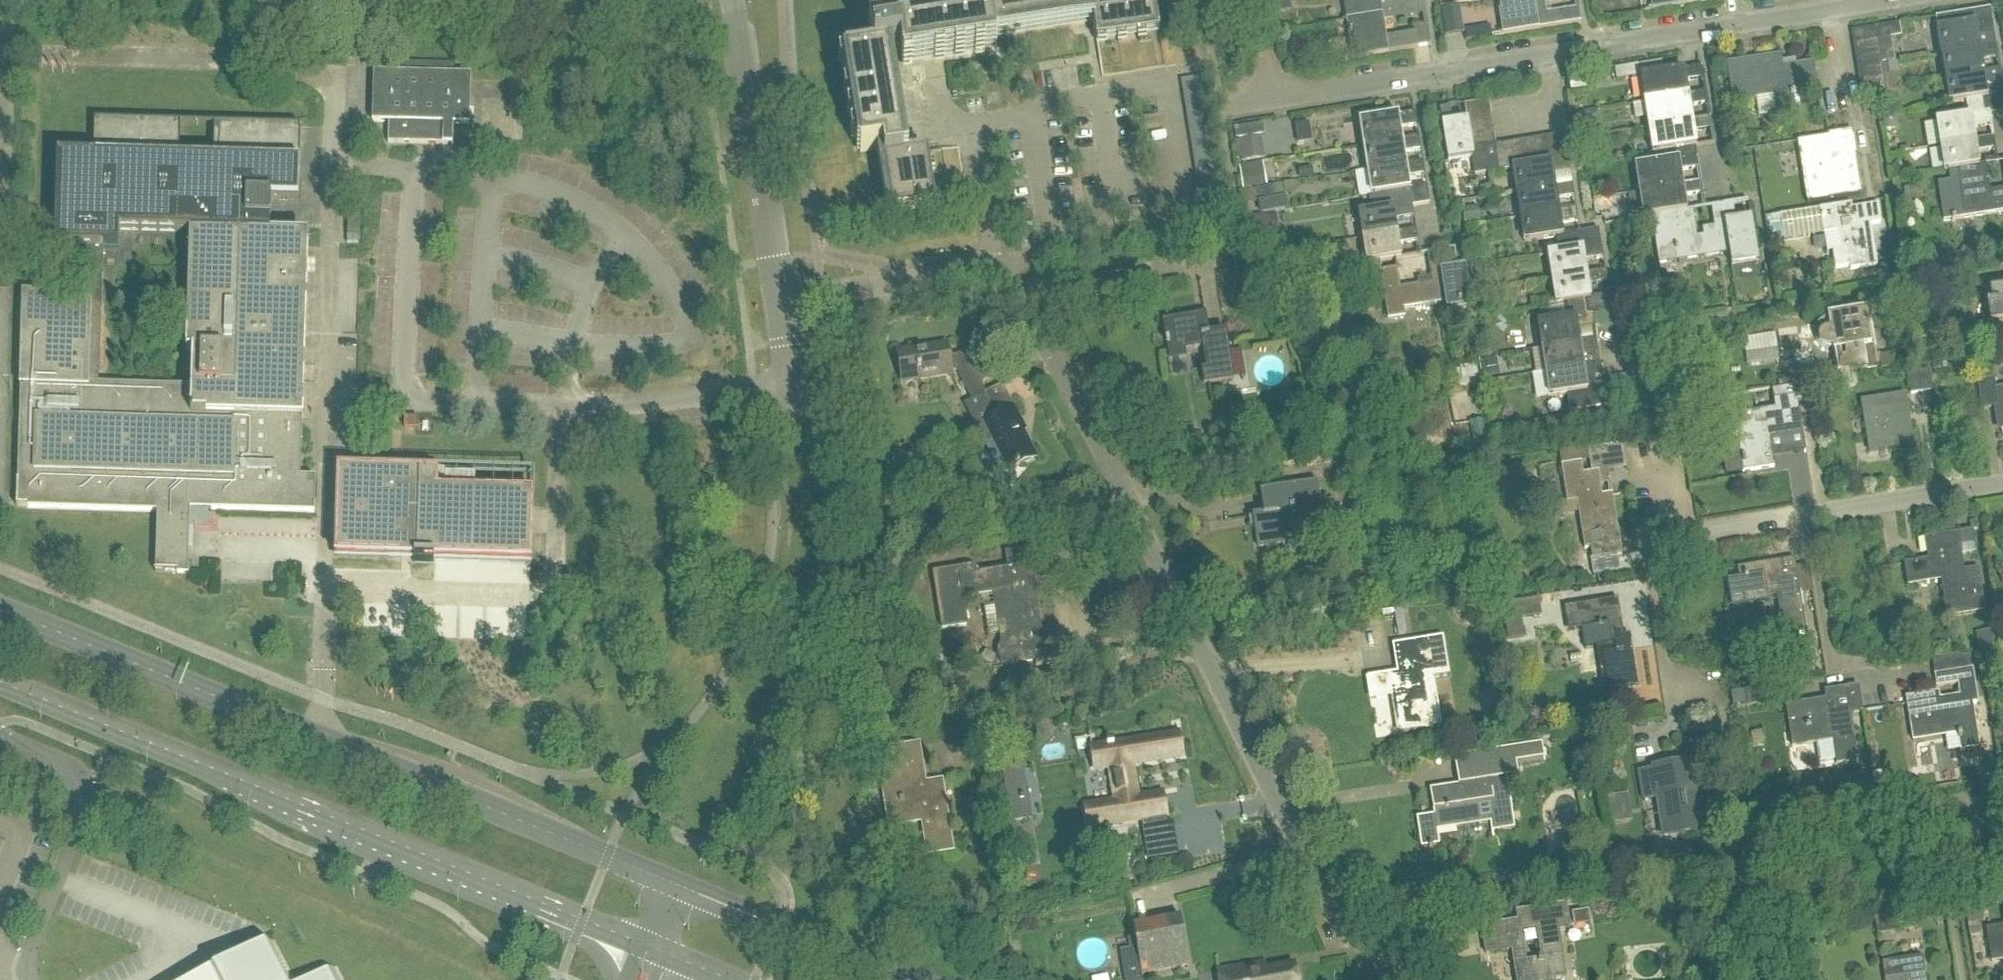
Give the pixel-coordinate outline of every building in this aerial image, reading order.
[(1079,0),(995,0),(996,6),(869,27),(873,55),(845,60),(860,154),(883,150),(893,213),(934,207),(926,155),(925,153),(902,156),(886,53),(919,48),(921,60),(997,48),(994,35),(996,35),(1071,23),(1093,19),(1096,42),(1159,32),(1154,0),(1091,0),(1080,2),(1079,0)] [(1380,5),(1379,0),(1340,0),(1343,24),(1382,18),(1380,5)] [(1343,24),(1349,61),(1387,55),(1388,55),(1413,51),(1431,48),(1427,28),(1413,31),(1414,36),(1386,40),(1383,23),(1426,16),(1423,0),(1413,0),(1380,5),(1382,18),(1343,24)] [(1499,36),(1499,37),(1538,31),(1581,24),(1579,10),(1547,15),(1544,0),(1494,0),(1499,36)] [(1648,13),(1724,0),(1646,0),(1648,13)] [(1169,22),(1183,19),(1181,7),(1167,9),(1169,22)] [(1448,37),(1456,36),(1465,34),(1461,8),(1444,10),(1448,37)] [(1941,55),(1979,49),(1979,48),(1977,37),(1994,34),(1992,22),(1992,21),(1992,20),(1969,24),(1967,13),(1935,19),(1941,55)] [(1853,45),(1877,41),(1876,30),(1852,34),(1853,45)] [(1855,57),(1879,53),(1877,41),(1853,45),(1855,57)] [(1983,74),(1983,73),(1981,61),(1998,59),(1996,46),(1979,48),(1979,49),(1941,55),(1945,80),(1983,74)] [(1857,69),(1881,65),(1879,53),(1855,57),(1857,69)] [(1783,68),(1781,56),(1726,65),(1733,105),(1762,100),(1762,95),(1775,93),(1778,112),(1796,109),(1793,91),(1818,87),(1816,75),(1791,79),(1789,67),(1783,68)] [(1608,60),(1608,71),(1631,69),(1630,59),(1608,60)] [(1859,81),(1883,77),(1881,65),(1857,69),(1859,81)] [(1644,105),(1688,98),(1685,82),(1704,79),(1703,69),(1640,79),(1644,105)] [(1990,115),(2002,113),(2002,94),(1987,97),(1985,86),(2002,83),(2000,70),(1983,73),(1983,74),(1945,80),(1949,105),(1966,102),(1966,101),(1980,99),(1983,115),(1990,114),(1990,115)] [(373,123),(389,123),(388,145),(454,146),(454,125),(470,125),(471,77),(374,75),(373,123)] [(1861,93),(1885,89),(1883,77),(1859,81),(1861,93)] [(1198,79),(1182,81),(1183,92),(1203,89),(1201,78),(1198,79)] [(1185,103),(1205,100),(1203,89),(1183,92),(1185,103)] [(1885,89),(1861,93),(1863,105),(1878,102),(1887,101),(1885,89)] [(1648,130),(1692,123),(1689,108),(1708,104),(1707,94),(1692,96),(1692,97),(1688,98),(1644,105),(1648,130)] [(1991,125),(1990,115),(1990,114),(1983,115),(1980,99),(1966,101),(1966,102),(1968,117),(1936,123),(1940,148),(1978,142),(1977,141),(1975,128),(1991,125)] [(1187,114),(1206,111),(1205,100),(1185,103),(1187,114)] [(1466,119),(1491,115),(1489,103),(1464,107),(1466,119)] [(1468,130),(1467,123),(1453,125),(1450,109),(1440,111),(1448,164),(1472,160),(1475,177),(1500,173),(1496,148),(1495,138),(1470,142),(1468,130)] [(1188,125),(1208,122),(1206,111),(1187,114),(1188,125)] [(1363,148),(1402,142),(1400,131),(1417,128),(1415,115),(1359,124),(1363,148)] [(1468,130),(1493,126),(1491,115),(1466,119),(1467,123),(1468,130)] [(1678,161),(1697,158),(1693,133),(1712,130),(1711,119),(1696,121),(1696,122),(1692,123),(1648,130),(1652,155),(1657,154),(1676,151),(1678,161)] [(307,282),(308,236),(270,235),(271,200),(298,201),(300,126),(213,124),(212,160),(180,159),(181,123),(94,121),(93,157),(57,156),(55,249),(85,250),(84,296),(23,295),(18,508),(29,508),(29,510),(158,513),(157,573),(188,574),(188,561),(189,534),(189,509),(211,509),(211,511),(315,514),(315,501),(314,501),(314,481),(300,480),(302,420),(304,420),(304,409),(303,409),(307,282)] [(1190,136),(1210,133),(1208,122),(1188,125),(1190,136)] [(1470,142),(1495,138),(1493,126),(1468,130),(1470,142)] [(1192,147),(1212,143),(1210,133),(1190,136),(1192,147)] [(1242,163),(1266,159),(1262,136),(1238,140),(1242,163)] [(1557,164),(1568,162),(1564,137),(1553,139),(1557,164)] [(1808,205),(1813,204),(1826,202),(1863,196),(1857,155),(1854,137),(1830,141),(1830,138),(1798,143),(1801,162),(1808,205)] [(1956,170),(1982,166),(1979,152),(1995,150),(1993,138),(1977,141),(1978,142),(1940,148),(1944,173),(1948,172),(1956,171),(1956,170)] [(1367,172),(1405,166),(1404,155),(1421,152),(1419,139),(1402,142),(1363,148),(1367,172)] [(1545,166),(1557,164),(1553,139),(1541,141),(1545,166)] [(1534,168),(1545,166),(1541,141),(1530,142),(1534,168)] [(1523,170),(1534,168),(1530,142),(1519,144),(1523,170)] [(1194,158),(1213,154),(1212,143),(1192,147),(1194,158)] [(1511,171),(1513,171),(1523,170),(1519,144),(1507,146),(1511,171)] [(1500,173),(1511,171),(1507,146),(1496,148),(1500,173)] [(1699,169),(1697,158),(1678,161),(1676,151),(1657,154),(1659,164),(1635,168),(1639,194),(1682,187),(1680,172),(1699,169)] [(1195,168),(1215,165),(1213,154),(1194,158),(1195,168)] [(1555,189),(1555,188),(1553,177),(1570,174),(1568,162),(1557,164),(1545,166),(1534,168),(1523,170),(1513,171),(1517,195),(1555,189)] [(1367,172),(1371,197),(1383,195),(1402,192),(1405,210),(1412,209),(1429,206),(1429,205),(1425,206),(1423,189),(1427,188),(1426,187),(1409,190),(1408,179),(1425,177),(1425,176),(1423,163),(1405,166),(1367,172)] [(1197,179),(1217,176),(1215,165),(1195,168),(1197,179)] [(1989,192),(1985,166),(1982,166),(1956,170),(1956,171),(1948,172),(1950,183),(1938,185),(1944,222),(1952,221),(1952,223),(1956,222),(1956,220),(2002,213),(2002,190),(1989,192)] [(1199,190),(1219,187),(1217,176),(1197,179),(1199,190)] [(1660,218),(1687,213),(1684,197),(1703,194),(1701,183),(1686,185),(1686,186),(1682,187),(1639,194),(1643,220),(1660,218)] [(1558,213),(1557,202),(1574,199),(1572,186),(1555,188),(1555,189),(1517,195),(1521,219),(1558,213)] [(1200,201),(1220,198),(1219,187),(1199,190),(1200,201)] [(1414,219),(1412,209),(1405,210),(1402,192),(1383,195),(1386,211),(1358,216),(1362,241),(1397,235),(1395,223),(1414,219)] [(1202,212),(1222,209),(1220,198),(1200,201),(1202,212)] [(1724,221),(1730,254),(1732,268),(1758,264),(1751,221),(1736,223),(1733,204),(1723,206),(1725,221),(1724,221)] [(1678,263),(1730,254),(1724,221),(1725,221),(1723,206),(1712,208),(1716,236),(1697,239),(1693,212),(1687,213),(1660,218),(1665,246),(1675,244),(1678,263)] [(1853,210),(1852,206),(1820,211),(1824,230),(1837,228),(1841,252),(1833,253),(1836,270),(1850,267),(1851,271),(1877,267),(1872,234),(1870,234),(1869,226),(1881,224),(1878,206),(1853,210)] [(1581,252),(1579,234),(1562,237),(1560,226),(1578,223),(1576,210),(1558,213),(1521,219),(1525,244),(1556,239),(1559,255),(1581,252)] [(1784,242),(1780,218),(1765,221),(1769,244),(1784,242)] [(1587,276),(1586,275),(1584,263),(1603,260),(1599,231),(1579,234),(1581,252),(1559,255),(1547,257),(1551,282),(1587,276)] [(1397,235),(1362,241),(1366,265),(1401,259),(1399,247),(1418,244),(1416,232),(1397,235)] [(1446,304),(1445,304),(1447,312),(1472,308),(1462,249),(1453,250),(1457,271),(1441,274),(1446,304)] [(1446,304),(1441,274),(1438,253),(1427,255),(1431,284),(1400,289),(1397,271),(1380,273),(1388,322),(1405,319),(1404,310),(1445,304),(1446,304)] [(1587,276),(1551,282),(1555,307),(1563,306),(1584,302),(1587,318),(1593,317),(1612,314),(1612,313),(1608,314),(1605,299),(1609,298),(1609,297),(1590,300),(1588,287),(1607,284),(1605,272),(1586,275),(1587,276)] [(2002,322),(2002,290),(1990,292),(1992,305),(1987,305),(1987,309),(1990,309),(1992,324),(2002,322)] [(1587,318),(1584,302),(1563,306),(1565,321),(1537,326),(1541,350),(1580,344),(1579,343),(1592,341),(1590,330),(1594,330),(1595,330),(1595,329),(1593,317),(1587,318)] [(1865,312),(1828,318),(1828,320),(1825,321),(1824,321),(1822,322),(1820,324),(1819,325),(1817,327),(1816,330),(1816,331),(1815,332),(1815,334),(1815,336),(1815,339),(1816,340),(1816,341),(1818,344),(1819,346),(1820,347),(1821,348),(1824,349),(1826,350),(1829,350),(1831,350),(1833,350),(1833,354),(1844,352),(1845,361),(1839,362),(1841,376),(1867,372),(1879,370),(1876,347),(1871,348),(1865,312)] [(1208,336),(1207,327),(1208,327),(1206,315),(1163,322),(1168,354),(1203,349),(1207,370),(1201,371),(1204,386),(1234,381),(1226,333),(1208,336)] [(1580,344),(1541,350),(1545,374),(1583,368),(1596,366),(1594,354),(1598,354),(1599,354),(1597,341),(1596,341),(1592,341),(1579,343),(1580,344)] [(971,402),(986,395),(981,385),(988,382),(974,354),(949,358),(947,348),(898,355),(903,382),(957,373),(971,402)] [(1537,365),(1522,368),(1527,393),(1542,391),(1537,365)] [(1583,368),(1545,374),(1549,399),(1567,396),(1570,413),(1607,407),(1604,389),(1596,390),(1594,379),(1602,378),(1600,365),(1596,366),(1583,368)] [(1460,372),(1457,373),(1458,388),(1468,388),(1468,387),(1483,384),(1481,373),(1477,374),(1476,368),(1460,371),(1460,372)] [(1929,370),(1919,372),(1908,373),(1912,394),(1922,392),(1932,391),(1929,370)] [(1995,380),(1978,383),(1982,410),(1998,408),(2002,432),(2002,389),(1996,390),(1995,380)] [(986,395),(971,402),(964,406),(985,445),(993,441),(1009,473),(1036,460),(1022,433),(1025,431),(1014,410),(998,418),(986,395)] [(1870,453),(1913,446),(1905,396),(1862,403),(1870,453)] [(1741,442),(1747,473),(1775,469),(1770,436),(1803,430),(1797,397),(1774,401),(1776,410),(1728,418),(1733,443),(1741,442)] [(368,411),(368,426),(379,427),(379,413),(379,411),(368,411)] [(405,419),(405,430),(419,430),(419,420),(405,419)] [(1602,498),(1598,475),(1616,472),(1611,447),(1589,451),(1593,475),(1584,477),(1582,464),(1562,468),(1568,504),(1577,503),(1581,527),(1598,524),(1603,559),(1622,556),(1612,496),(1602,498)] [(418,473),(339,470),(335,556),(389,558),(389,557),(389,549),(414,550),(414,558),(413,557),(413,564),(416,564),(433,565),(434,560),(512,562),(512,563),(532,564),(534,494),(476,493),(476,475),(439,474),(418,473)] [(1307,541),(1316,539),(1312,511),(1322,509),(1318,483),(1260,492),(1264,517),(1254,518),(1259,549),(1284,544),(1286,551),(1288,554),(1291,555),(1304,553),(1307,551),(1308,548),(1307,541)] [(1965,572),(1958,534),(1930,539),(1921,541),(1923,556),(1932,554),(1933,560),(1905,565),(1908,584),(1946,578),(1947,589),(1943,590),(1947,619),(1986,613),(1979,570),(1965,572)] [(1036,668),(1053,666),(1049,641),(1044,642),(1034,583),(1046,581),(1041,548),(1005,553),(1008,571),(976,576),(975,574),(974,573),(974,571),(972,570),(971,569),(969,568),(967,568),(966,567),(935,572),(944,628),(968,624),(964,600),(998,594),(1004,636),(1000,637),(1004,668),(1035,663),(1036,668)] [(1808,635),(1801,597),(1796,560),(1738,569),(1740,581),(1728,582),(1732,605),(1782,597),(1789,638),(1808,635)] [(1503,606),(1505,622),(1541,617),(1538,601),(1503,606)] [(1582,631),(1582,632),(1585,651),(1603,648),(1607,669),(1600,670),(1606,706),(1628,702),(1626,691),(1638,689),(1632,649),(1626,650),(1620,612),(1593,616),(1591,604),(1570,607),(1575,632),(1582,631)] [(1444,638),(1428,640),(1393,646),(1397,674),(1369,679),(1372,698),(1395,694),(1402,734),(1433,729),(1442,728),(1434,680),(1450,678),(1444,638)] [(1810,653),(1787,658),(1791,679),(1814,675),(1810,653)] [(1567,676),(1572,664),(1560,659),(1555,671),(1567,676)] [(1958,736),(1961,752),(1981,749),(1974,705),(1979,704),(1974,670),(1936,676),(1937,685),(1959,681),(1961,697),(1941,701),(1940,695),(1907,700),(1914,743),(1958,736)] [(1836,765),(1858,762),(1851,715),(1863,713),(1859,688),(1847,690),(1825,693),(1826,701),(1786,707),(1793,748),(1833,742),(1836,765)] [(1142,818),(1166,815),(1162,795),(1138,799),(1132,766),(1182,758),(1178,735),(1092,750),(1095,772),(1110,770),(1115,803),(1086,808),(1089,830),(1143,821),(1142,818)] [(1422,849),(1441,846),(1439,832),(1491,824),(1493,833),(1515,829),(1507,779),(1519,778),(1516,764),(1536,761),(1534,745),(1479,754),(1481,768),(1457,772),(1459,786),(1431,791),(1435,817),(1418,820),(1422,849)] [(925,787),(918,748),(879,754),(891,828),(924,822),(929,856),(952,852),(941,785),(925,787)] [(1702,832),(1693,781),(1707,778),(1705,762),(1691,764),(1691,763),(1653,769),(1654,771),(1640,773),(1644,801),(1658,799),(1664,838),(1702,832)] [(1614,828),(1633,825),(1629,798),(1609,801),(1614,828)] [(1566,978),(1564,965),(1559,931),(1570,929),(1566,906),(1517,914),(1518,923),(1481,929),(1486,956),(1512,952),(1517,979),(1555,979),(1566,978)] [(1161,914),(1163,932),(1175,931),(1173,913),(1161,914)] [(1987,931),(1992,964),(2002,962),(2002,929),(1987,931)] [(1134,934),(1141,977),(1157,974),(1150,931),(1134,934)] [(272,941),(197,979),(292,979),(272,941)] [(1922,959),(1883,966),(1885,979),(1926,979),(1922,959)] [(1261,964),(1218,970),(1220,979),(1298,979),(1295,966),(1262,971),(1261,964)] [(334,968),(310,979),(341,979),(334,968)]
